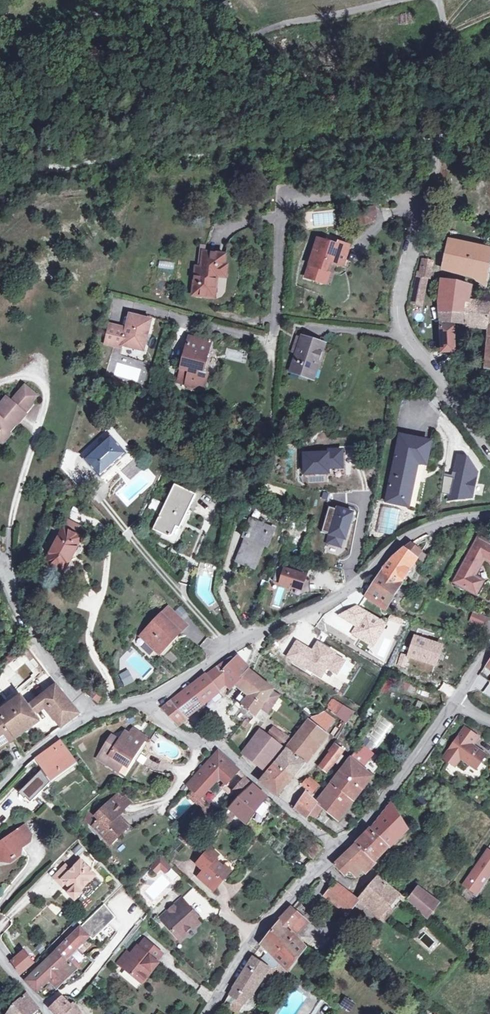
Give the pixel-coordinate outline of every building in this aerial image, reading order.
[(362,226),(375,223),(375,215),(374,207),(356,211),(361,218),(362,226)] [(318,239),(309,266),(325,271),(328,262),(332,264),(335,264),(343,267),(350,246),(339,243),(337,247),(334,246),(334,245),(318,239)] [(473,279),(486,286),(488,287),(489,288),(489,250),(449,241),(443,269),(445,269),(474,278),(473,279)] [(193,296),(204,297),(205,291),(216,292),(217,277),(226,278),(228,266),(225,266),(226,255),(204,253),(202,269),(197,268),(193,296)] [(158,260),(157,267),(172,270),(173,263),(158,260)] [(423,260),(420,275),(427,276),(430,277),(432,262),(423,260)] [(325,271),(321,283),(326,284),(332,264),(328,262),(325,271)] [(309,266),(305,277),(321,283),(325,271),(309,266)] [(413,290),(424,292),(426,280),(417,278),(413,290)] [(489,327),(489,304),(488,304),(475,301),(470,301),(472,287),(455,282),(443,283),(442,283),(440,297),(442,302),(442,307),(442,323),(442,324),(443,352),(454,352),(455,324),(462,324),(476,324),(488,327),(489,327)] [(424,292),(413,290),(411,313),(421,313),(424,292)] [(144,352),(151,322),(130,316),(127,330),(110,326),(106,345),(123,349),(124,347),(144,352)] [(297,353),(302,338),(297,337),(292,352),(297,353)] [(189,338),(181,369),(178,382),(186,385),(204,390),(208,375),(203,374),(211,343),(189,338)] [(322,345),(302,338),(297,353),(291,371),(314,379),(318,368),(315,368),(322,345)] [(18,425),(27,414),(19,408),(21,405),(26,410),(37,396),(25,385),(11,401),(6,397),(0,404),(0,432),(0,433),(3,430),(5,431),(14,422),(18,425)] [(3,442),(18,425),(14,422),(5,431),(3,430),(0,433),(0,432),(0,439),(3,442)] [(265,424),(256,424),(255,436),(264,437),(265,424)] [(400,435),(399,440),(430,446),(431,441),(400,435)] [(100,477),(126,454),(111,437),(85,459),(100,477)] [(430,446),(399,440),(385,502),(396,505),(398,498),(410,501),(418,464),(426,466),(430,446)] [(328,453),(302,453),(303,472),(326,472),(326,467),(341,466),(340,449),(328,450),(328,453)] [(450,493),(449,498),(469,496),(474,474),(465,457),(457,456),(452,480),(445,478),(442,491),(450,493)] [(175,540),(196,495),(175,485),(154,530),(175,540)] [(408,507),(410,501),(398,498),(396,505),(408,507)] [(335,510),(329,508),(323,531),(330,532),(327,542),(339,545),(341,537),(344,538),(351,512),(336,507),(335,510)] [(263,533),(266,526),(250,519),(243,537),(245,538),(236,562),(254,569),(263,546),(268,547),(272,537),(263,533)] [(275,530),(266,526),(263,533),(272,537),(275,530)] [(63,572),(81,538),(64,528),(45,563),(63,572)] [(489,562),(489,546),(489,544),(489,542),(482,537),(473,552),(471,551),(460,570),(463,572),(454,587),(463,592),(465,588),(476,594),(483,582),(472,576),(482,558),(489,562)] [(366,596),(384,609),(402,581),(417,558),(404,549),(393,557),(382,569),(375,582),(366,596)] [(273,582),(280,584),(302,591),(306,576),(277,567),(273,582)] [(485,583),(479,596),(489,602),(489,586),(485,583)] [(156,650),(162,650),(166,646),(164,645),(177,631),(180,633),(187,626),(168,608),(141,636),(156,650)] [(473,613),(469,622),(483,629),(487,619),(473,613)] [(434,663),(440,645),(415,637),(409,655),(434,663)] [(297,643),(288,657),(294,660),(302,647),(297,643)] [(335,654),(318,644),(312,653),(302,647),(294,660),(321,677),(327,667),(337,673),(344,662),(334,655),(335,654)] [(268,709),(271,711),(281,696),(248,669),(243,662),(238,656),(233,662),(230,658),(219,664),(161,708),(177,725),(218,692),(216,689),(223,681),(231,688),(235,684),(249,696),(242,706),(255,716),(261,708),(266,712),(268,709)] [(130,671),(121,675),(126,686),(135,682),(130,671)] [(385,677),(381,691),(390,694),(394,680),(385,677)] [(0,712),(0,717),(14,738),(38,721),(34,715),(45,706),(61,727),(79,714),(64,697),(57,686),(56,685),(39,700),(27,707),(20,697),(9,706),(3,710),(0,712)] [(235,692),(231,688),(225,695),(230,698),(235,692)] [(101,696),(96,690),(91,695),(96,700),(101,696)] [(337,715),(344,706),(339,703),(332,711),(337,715)] [(328,730),(335,719),(321,709),(313,719),(328,730)] [(0,717),(0,746),(14,738),(0,717)] [(278,796),(325,734),(308,721),(284,750),(285,752),(261,782),(278,796)] [(268,734),(277,741),(283,733),(273,727),(268,734)] [(479,738),(466,728),(443,758),(449,762),(450,761),(456,765),(461,759),(474,768),(479,761),(481,763),(486,756),(473,746),(479,738)] [(266,770),(283,747),(259,731),(243,753),(266,770)] [(120,762),(124,764),(126,765),(140,742),(125,733),(118,743),(111,738),(98,759),(115,769),(120,762)] [(283,733),(277,741),(282,745),(289,737),(283,733)] [(75,760),(62,742),(61,741),(38,758),(52,777),(75,760)] [(328,774),(345,751),(337,745),(319,767),(328,774)] [(350,758),(317,802),(323,808),(339,820),(372,776),(353,760),(357,754),(358,755),(361,750),(358,748),(357,750),(351,759),(350,758)] [(366,755),(361,750),(358,755),(357,754),(353,760),(358,765),(366,755)] [(200,771),(197,774),(187,785),(200,797),(219,776),(228,783),(239,770),(237,768),(218,751),(204,766),(200,771)] [(120,762),(115,769),(119,772),(124,764),(120,762)] [(41,770),(26,786),(20,792),(31,803),(37,797),(51,783),(41,770)] [(240,798),(253,785),(246,778),(233,792),(240,798)] [(303,786),(308,790),(314,783),(308,779),(303,786)] [(314,783),(308,790),(313,794),(318,787),(314,783)] [(229,808),(246,823),(250,819),(255,812),(267,797),(253,785),(240,798),(229,808)] [(317,804),(316,803),(306,793),(295,809),(307,818),(310,815),(317,804)] [(118,795),(112,801),(122,810),(129,802),(124,797),(122,800),(118,795)] [(122,810),(112,801),(97,816),(101,819),(94,826),(106,838),(111,832),(118,839),(128,828),(117,816),(123,811),(122,810)] [(317,804),(310,815),(315,818),(323,808),(317,802),(316,803),(317,804)] [(350,871),(358,877),(363,871),(365,873),(375,862),(389,847),(400,837),(407,830),(391,804),(380,818),(371,829),(357,843),(355,845),(335,864),(335,865),(345,875),(350,871)] [(250,819),(246,823),(255,831),(258,827),(250,819)] [(190,839),(195,833),(199,829),(193,824),(180,838),(186,844),(190,839)] [(0,845),(0,858),(1,857),(5,861),(10,862),(21,854),(19,851),(28,844),(26,841),(32,837),(24,826),(12,835),(13,836),(0,845)] [(112,844),(118,839),(111,832),(106,838),(112,844)] [(195,833),(190,839),(193,842),(198,836),(195,833)] [(312,857),(321,848),(311,839),(302,849),(312,857)] [(79,845),(72,852),(77,858),(84,850),(79,845)] [(217,879),(225,871),(214,860),(217,856),(210,850),(197,863),(205,870),(199,877),(213,890),(221,882),(217,879)] [(476,895),(483,885),(477,881),(481,875),(487,879),(489,875),(489,858),(484,854),(462,885),(476,895)] [(161,856),(151,867),(153,869),(160,862),(169,869),(172,866),(161,856)] [(65,889),(68,885),(73,890),(70,893),(76,900),(83,894),(81,892),(96,876),(81,861),(72,871),(66,866),(54,878),(65,889)] [(160,862),(153,869),(157,872),(161,868),(166,872),(169,869),(160,862)] [(228,873),(225,871),(217,879),(221,882),(228,873)] [(477,881),(483,885),(487,879),(481,875),(477,881)] [(382,917),(401,895),(379,878),(359,900),(335,882),(324,896),(347,913),(357,901),(359,902),(361,900),(382,917)] [(438,904),(419,889),(408,902),(427,919),(438,904)] [(401,895),(382,917),(386,921),(405,899),(401,895)] [(182,899),(166,914),(171,920),(166,925),(179,939),(198,921),(196,919),(186,908),(188,906),(182,899)] [(186,908),(196,919),(198,917),(188,906),(186,908)] [(280,922),(257,951),(262,954),(266,949),(269,951),(259,962),(252,958),(229,996),(243,1005),(248,997),(250,998),(264,976),(268,977),(273,978),(278,977),(282,975),(287,970),(288,970),(305,947),(296,937),(309,923),(292,908),(280,921),(280,922)] [(161,918),(166,925),(171,920),(166,914),(161,918)] [(85,923),(80,928),(88,936),(94,931),(85,923)] [(106,924),(94,938),(101,944),(113,930),(106,924)] [(88,936),(80,928),(69,939),(70,940),(27,982),(38,993),(51,981),(57,988),(69,976),(69,977),(76,970),(69,963),(62,969),(59,967),(89,937),(88,936)] [(376,936),(370,930),(362,939),(369,945),(376,936)] [(148,969),(151,972),(159,963),(157,962),(163,954),(145,940),(139,948),(137,946),(131,954),(133,956),(123,969),(139,981),(148,969)] [(109,960),(112,956),(97,943),(94,947),(109,960)] [(33,964),(24,952),(13,963),(21,973),(33,964)] [(142,984),(151,972),(148,969),(139,981),(142,984)] [(38,1009),(27,995),(14,1008),(10,1013),(32,1013),(38,1009)] [(75,1005),(73,1007),(63,998),(50,1009),(56,1013),(81,1013),(75,1005)]
